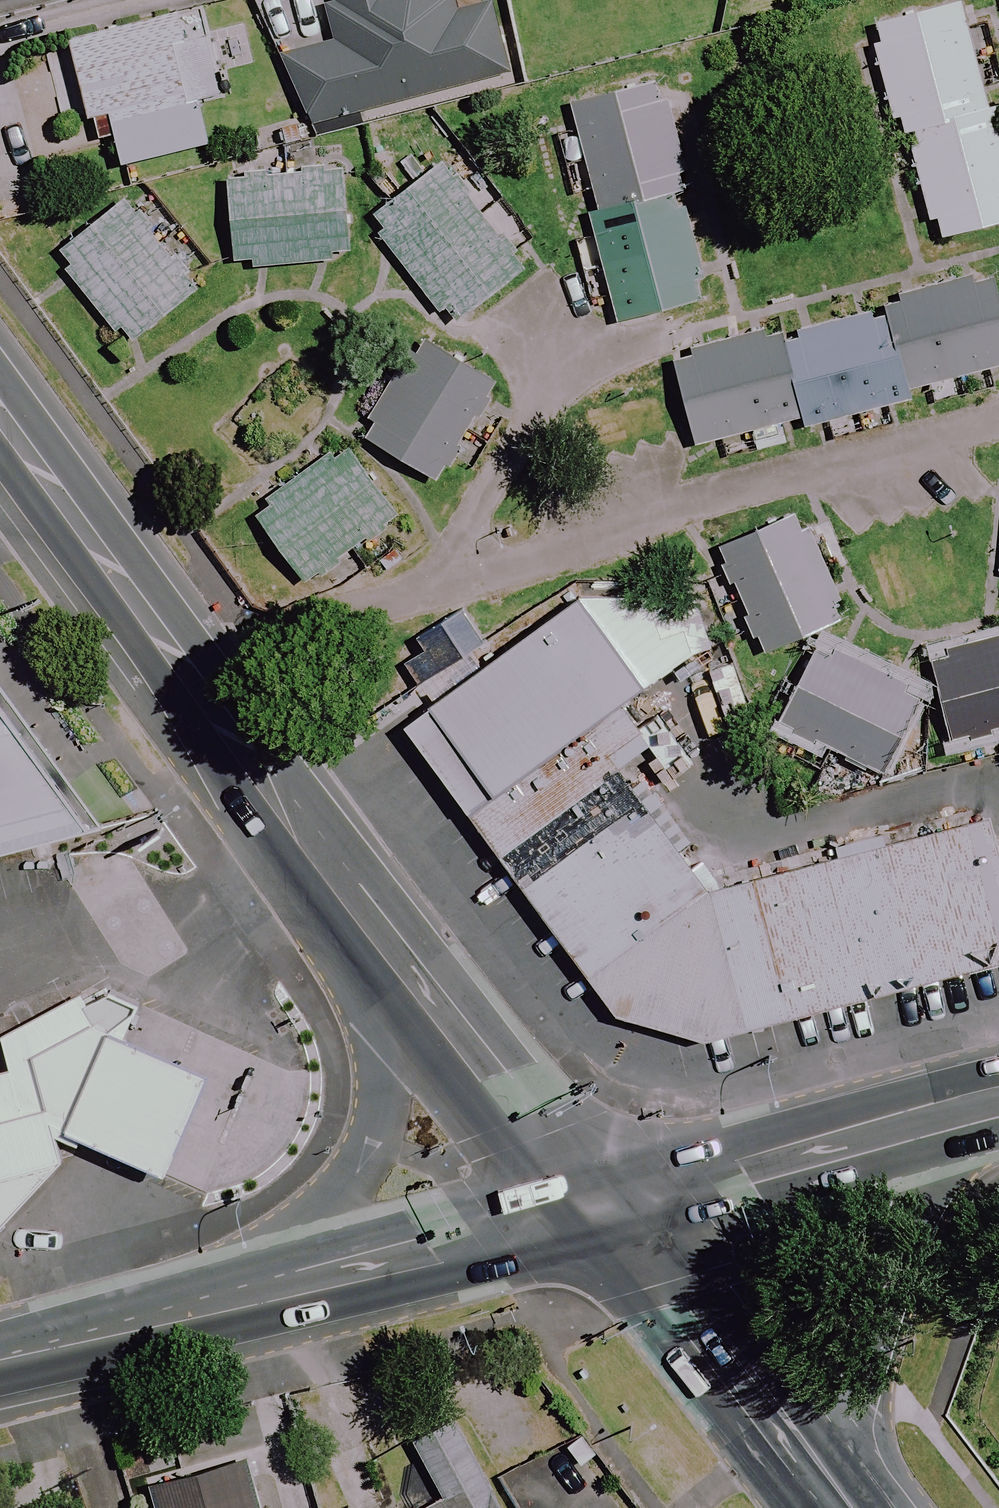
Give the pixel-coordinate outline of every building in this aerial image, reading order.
[(340,41),(287,55),(306,129),(504,75),(484,0),(329,0),(340,41)] [(902,141),(993,114),(959,2),(868,30),(902,141)] [(207,33),(182,39),(177,18),(72,42),(89,118),(109,114),(121,167),(208,147),(198,106),(223,101),(207,33)] [(597,217),(682,199),(657,85),(572,103),(597,217)] [(902,141),(933,243),(998,223),(998,134),(993,114),(902,141)] [(524,273),(451,169),(373,224),(446,328),(524,273)] [(252,268),(332,263),(331,252),(348,251),(343,171),(229,179),(234,259),(252,257),(252,268)] [(682,199),(597,217),(592,219),(614,322),(705,303),(682,199)] [(199,287),(124,202),(56,261),(131,347),(199,287)] [(905,393),(998,368),(998,304),(991,275),(882,304),(883,310),(905,393)] [(883,310),(872,313),(788,336),(784,337),(805,418),(814,452),(864,438),(858,416),(908,403),(905,393),(883,310)] [(784,337),(781,328),(671,357),(695,448),(805,418),(784,337)] [(496,382),(424,338),(363,438),(435,482),(496,382)] [(399,517),(347,447),(255,515),(307,585),(399,517)] [(839,623),(795,515),(719,547),(763,654),(839,623)] [(574,602),(419,708),(480,795),(635,690),(574,602)] [(461,611),(408,653),(434,686),(487,645),(461,611)] [(930,658),(953,743),(998,730),(998,640),(930,658)] [(919,698),(815,650),(780,728),(884,775),(919,698)] [(0,697),(0,836),(96,809),(0,697)] [(485,808),(626,1015),(713,1041),(998,958),(998,814),(759,875),(708,859),(639,772),(670,748),(637,702),(485,808)] [(12,1226),(84,1131),(159,1170),(204,1065),(89,988),(0,1061),(0,1229),(12,1226)] [(452,1416),(410,1438),(444,1501),(430,1507),(502,1507),(452,1416)] [(244,1463),(149,1490),(154,1507),(257,1507),(244,1463)]
